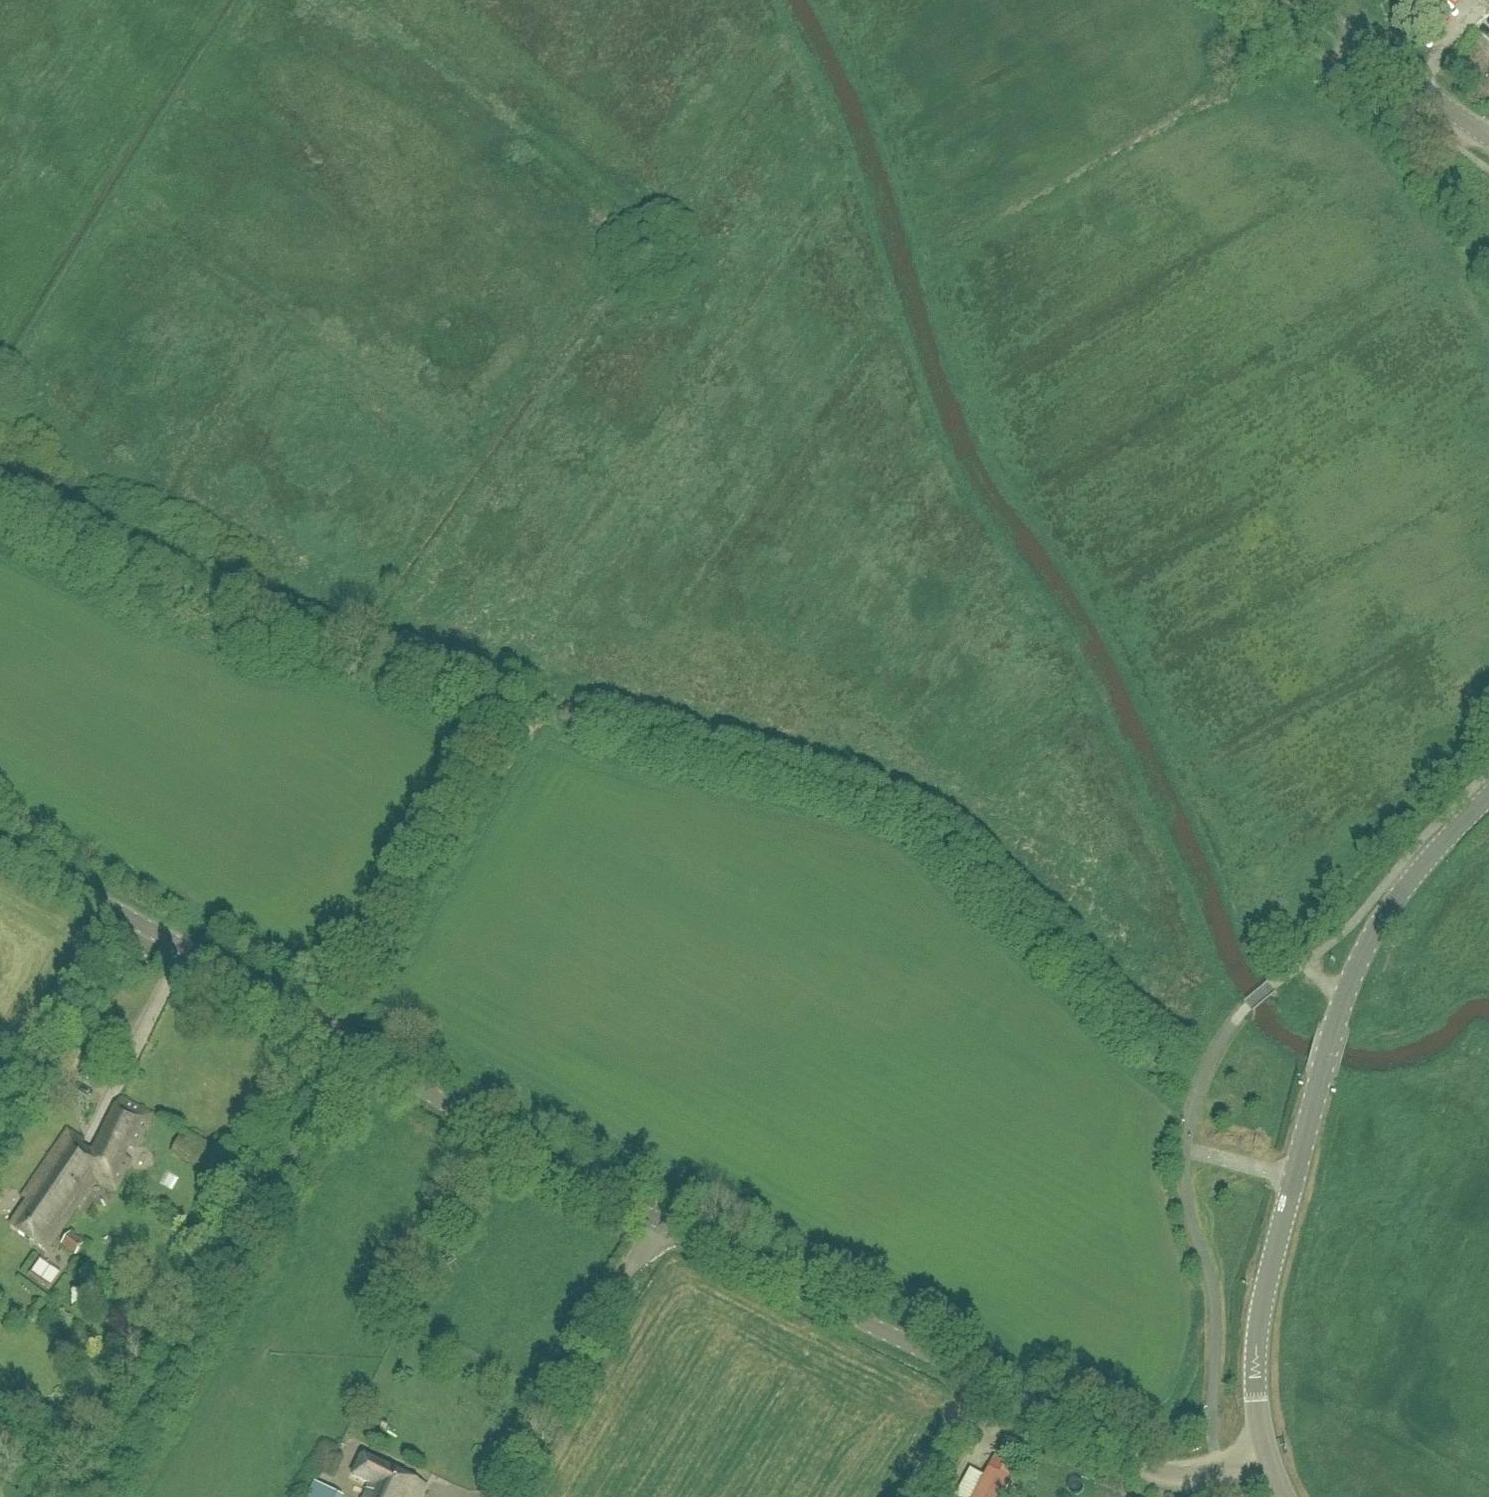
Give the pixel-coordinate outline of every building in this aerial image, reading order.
[(95,1183),(117,1192),(131,1161),(123,1158),(128,1146),(136,1150),(151,1115),(120,1099),(90,1167),(76,1161),(85,1142),(69,1131),(24,1198),(30,1202),(12,1229),(48,1253),(95,1183)] [(85,1245),(72,1233),(62,1245),(76,1257),(85,1245)] [(364,1496),(422,1496),(427,1486),(363,1457),(354,1477),(369,1484),(364,1496)] [(994,1460),(989,1471),(985,1479),(975,1496),(1003,1496),(1011,1483),(1010,1483),(1016,1472),(994,1460)] [(316,1486),(310,1496),(339,1496),(316,1486)]
